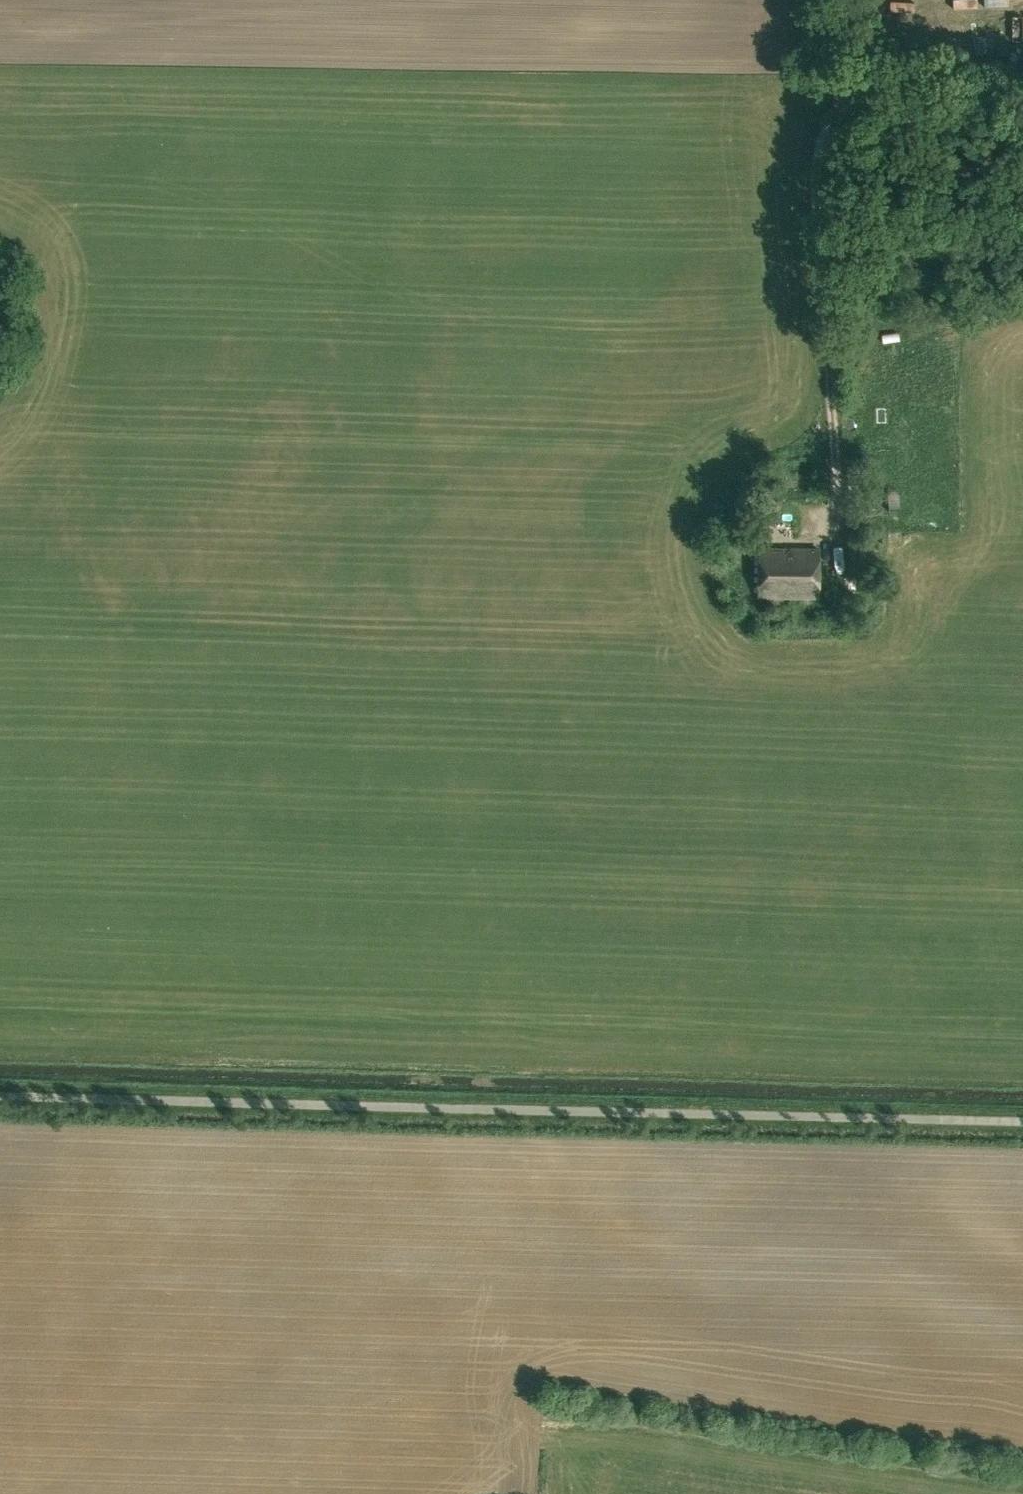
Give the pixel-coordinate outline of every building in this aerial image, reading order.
[(759,549),(758,595),(817,596),(818,550),(759,549)]
